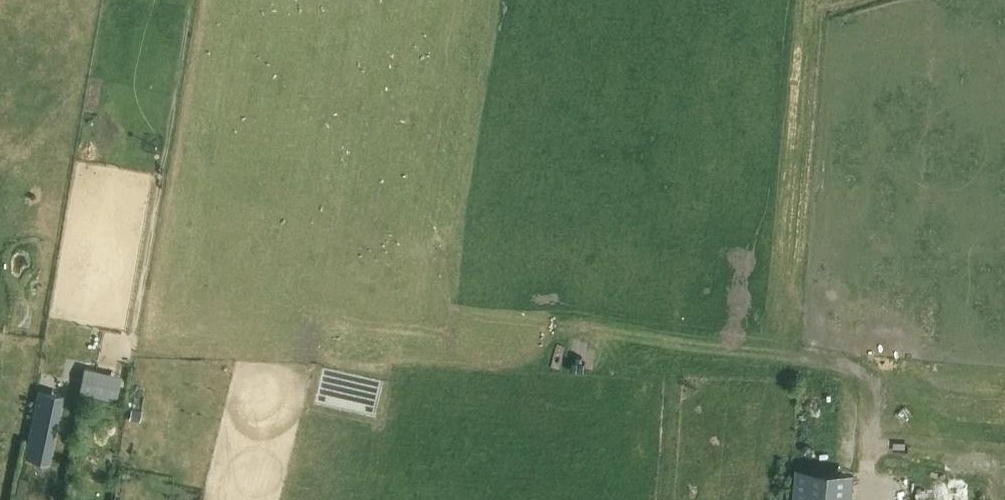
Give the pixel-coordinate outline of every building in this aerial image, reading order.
[(85,368),(80,393),(86,394),(92,396),(108,399),(117,401),(120,388),(99,383),(99,382),(101,372),(85,368)] [(37,404),(25,458),(50,463),(61,410),(37,404)] [(134,422),(141,423),(143,412),(136,411),(132,410),(130,421),(134,422)] [(119,487),(109,485),(106,499),(117,499),(119,487)]
